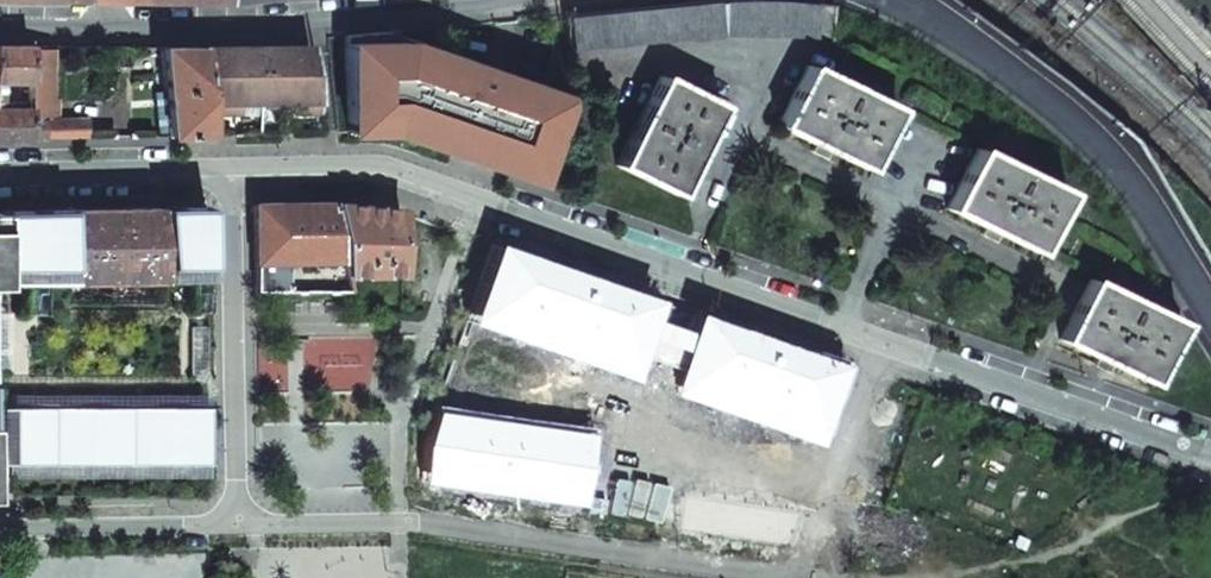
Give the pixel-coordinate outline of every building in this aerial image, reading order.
[(565,15),(565,49),(722,34),(813,36),(815,3),(758,0),(725,0),(565,15)] [(467,59),(420,43),(388,32),(344,36),(346,121),(376,120),(377,132),(389,132),(425,144),(428,133),(454,142),(461,144),(467,147),(464,158),(525,179),(539,140),(549,143),(565,99),(554,95),(556,90),(516,76),(514,81),(466,64),(467,59)] [(22,80),(28,80),(28,46),(0,46),(0,80),(22,80)] [(258,47),(197,48),(204,113),(227,112),(227,102),(259,102),(258,47)] [(258,47),(259,102),(290,101),(290,112),(320,112),(310,47),(258,47)] [(197,48),(159,49),(166,137),(197,135),(206,134),(204,113),(197,48)] [(895,109),(806,65),(775,125),(813,144),(810,152),(818,155),(825,159),(828,152),(865,169),(895,109)] [(719,105),(658,75),(614,165),(675,195),(694,157),(700,161),(703,153),(707,145),(701,142),(719,105)] [(29,139),(28,120),(28,110),(0,110),(0,140),(29,139)] [(88,119),(28,120),(29,139),(87,138),(88,119)] [(347,133),(377,132),(376,120),(346,121),(347,133)] [(428,133),(425,144),(450,153),(454,142),(428,133)] [(1064,191),(975,148),(945,208),(983,227),(980,235),(987,238),(994,242),(998,234),(1035,252),(1064,191)] [(559,176),(537,168),(532,181),(555,190),(559,176)] [(253,206),(255,289),(347,291),(345,275),(335,204),(294,205),(253,206)] [(368,207),(335,204),(345,275),(401,274),(400,212),(394,209),(368,207)] [(207,206),(158,208),(160,264),(206,264),(207,206)] [(105,283),(124,283),(124,280),(160,279),(160,278),(160,264),(158,208),(114,208),(70,209),(71,266),(71,279),(71,281),(105,280),(105,283)] [(0,210),(0,267),(71,266),(70,209),(0,210)] [(492,244),(464,323),(628,380),(637,354),(650,317),(656,301),(492,244)] [(160,278),(206,276),(206,264),(160,264),(160,278)] [(71,279),(71,266),(0,267),(0,279),(71,279)] [(1178,322),(1088,278),(1059,340),(1096,358),(1093,365),(1100,369),(1108,373),(1111,365),(1148,383),(1178,322)] [(841,366),(692,314),(687,329),(674,367),(665,392),(814,444),(837,379),(841,366)] [(687,329),(650,317),(637,354),(674,367),(687,329)] [(106,392),(70,393),(70,406),(106,406),(106,392)] [(183,392),(147,392),(148,405),(184,405),(183,392)] [(9,393),(9,402),(30,402),(30,393),(9,393)] [(9,402),(10,463),(204,462),(203,405),(186,405),(184,405),(148,405),(106,406),(70,406),(52,406),(52,401),(30,402),(9,402)] [(422,483),(581,505),(591,429),(435,408),(422,443),(422,483)] [(801,512),(682,495),(677,529),(789,547),(801,512)]
